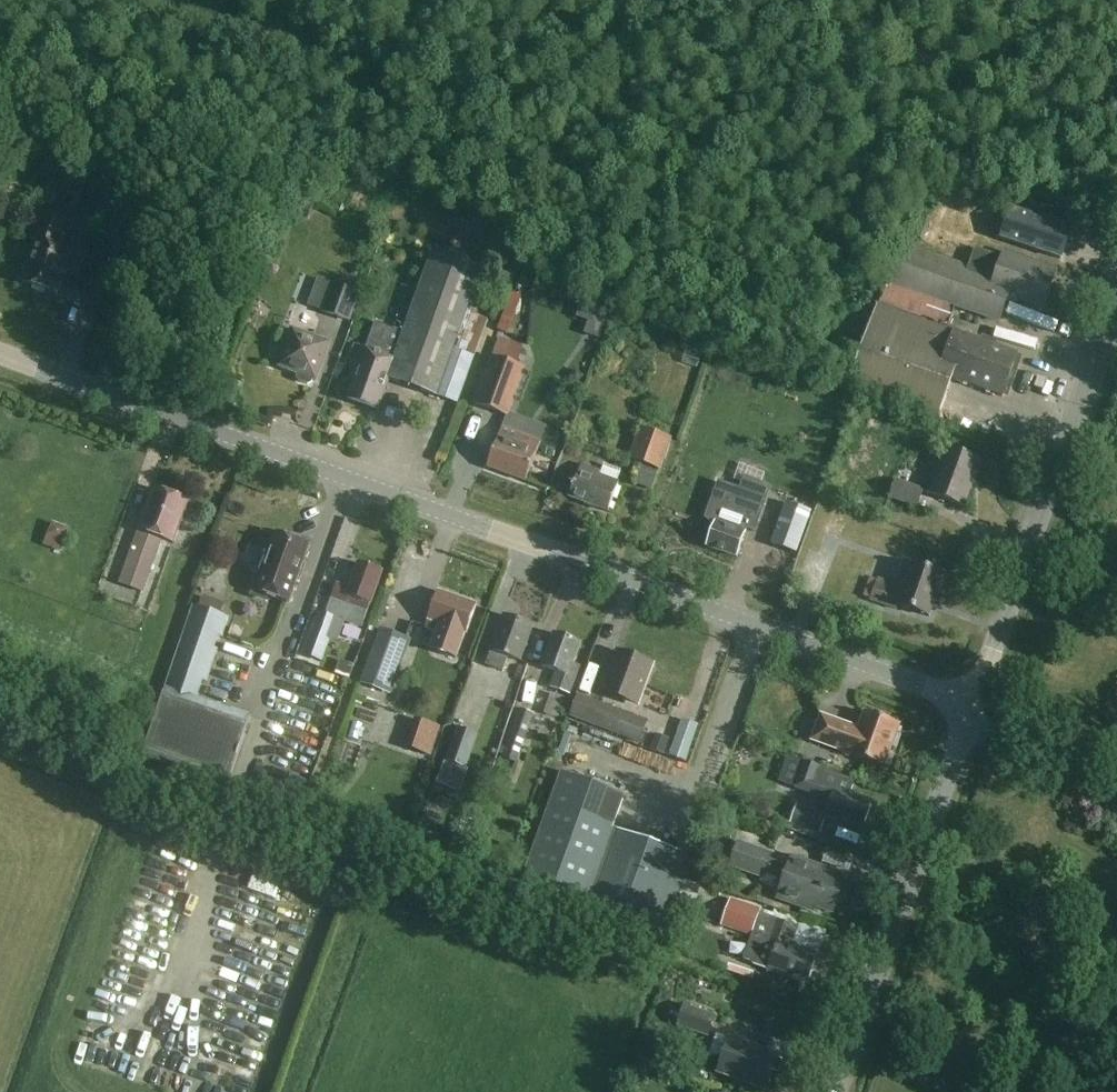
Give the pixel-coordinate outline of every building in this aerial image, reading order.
[(46,161),(42,173),(56,177),(59,165),(60,162),(47,158),(46,161)] [(120,194),(117,203),(131,209),(137,193),(137,192),(123,187),(122,187),(122,188),(120,194)] [(298,206),(302,198),(293,194),(290,203),(298,206)] [(58,294),(73,252),(62,248),(71,221),(42,211),(32,239),(37,240),(23,282),(58,294)] [(1063,261),(1073,232),(1064,229),(1012,211),(1002,240),(1054,258),(1063,261)] [(979,272),(901,244),(887,281),(955,306),(1000,322),(1009,296),(1045,309),(1058,273),(1005,255),(987,248),(979,272)] [(458,404),(488,320),(468,313),(483,270),(434,253),(405,334),(377,324),(368,350),(366,349),(347,399),(379,411),(390,380),(458,404)] [(881,300),(948,324),(955,306),(887,281),(881,300)] [(351,323),(361,294),(331,284),(321,312),(351,323)] [(955,334),(879,307),(852,384),(941,416),(954,380),(1004,398),(1019,356),(955,333),(955,334)] [(316,381),(330,344),(293,330),(279,367),(299,375),(297,378),(299,382),(308,385),(312,384),(313,380),(316,381)] [(494,357),(476,406),(508,417),(526,369),(515,365),(521,347),(502,340),(495,358),(494,357)] [(547,428),(511,415),(508,422),(506,421),(488,468),(527,483),(547,428)] [(630,460),(661,472),(673,440),(641,428),(630,460)] [(965,507),(981,462),(948,450),(932,495),(965,507)] [(602,473),(582,466),(570,499),(609,513),(620,483),(618,482),(622,472),(604,466),(602,473)] [(743,491),(732,487),(711,505),(706,521),(715,528),(707,548),(738,559),(746,534),(755,537),(766,507),(773,487),(747,478),(743,491)] [(920,510),(926,492),(896,482),(890,500),(920,510)] [(174,543),(189,502),(154,490),(140,530),(174,543)] [(786,504),(772,544),(798,553),(812,513),(786,504)] [(137,531),(118,585),(143,594),(163,541),(137,531)] [(309,545),(309,538),(297,534),(292,539),(277,534),(271,551),(268,550),(252,596),(278,606),(280,600),(290,604),(311,546),(309,545)] [(305,656),(311,658),(311,657),(323,662),(331,638),(338,641),(345,621),(364,628),(383,572),(359,563),(349,592),(339,588),(333,605),(334,605),(330,617),(320,613),(305,656)] [(930,617),(944,576),(913,565),(905,589),(879,580),(871,601),(897,610),(898,606),(930,617)] [(467,635),(478,606),(439,592),(425,630),(437,634),(431,650),(457,660),(466,634),(467,635)] [(225,636),(231,618),(195,606),(167,690),(199,700),(205,683),(209,684),(219,652),(215,651),(221,635),(225,636)] [(521,663),(534,626),(505,615),(487,666),(503,672),(508,658),(521,663)] [(393,696),(414,641),(382,629),(361,684),(393,696)] [(571,696),(576,680),(581,667),(574,665),(581,644),(555,634),(543,668),(557,673),(551,689),(571,696)] [(221,664),(246,671),(250,658),(225,651),(221,664)] [(638,702),(651,667),(620,656),(607,690),(638,702)] [(615,735),(624,711),(578,695),(570,718),(615,735)] [(226,790),(247,729),(163,701),(142,762),(226,790)] [(518,765),(535,714),(520,709),(503,759),(518,765)] [(643,742),(668,746),(673,716),(647,712),(643,742)] [(886,768),(901,725),(865,713),(859,729),(822,716),(812,742),(886,768)] [(689,755),(699,726),(682,721),(672,750),(689,755)] [(468,769),(480,736),(459,728),(447,761),(468,769)] [(431,769),(437,739),(421,736),(415,766),(431,769)] [(795,790),(802,769),(787,764),(780,784),(795,790)] [(805,764),(796,789),(834,802),(828,818),(864,831),(873,804),(853,796),(857,783),(805,764)] [(683,855),(632,837),(635,828),(618,822),(627,797),(562,773),(520,890),(678,946),(685,927),(669,921),(693,853),(685,850),(683,855)] [(784,822),(782,828),(818,841),(827,816),(797,806),(790,825),(784,822)] [(762,883),(781,890),(777,900),(804,909),(805,904),(834,914),(846,877),(793,859),(790,867),(770,860),(772,856),(739,844),(731,867),(763,879),(762,883)] [(753,936),(762,909),(732,899),(728,911),(713,905),(710,914),(725,920),(723,926),(753,936)] [(809,985),(819,957),(792,947),(798,930),(761,916),(745,963),(770,972),(809,985)] [(292,980),(295,962),(277,959),(274,977),(292,980)] [(710,1038),(716,1021),(684,1009),(678,1026),(710,1038)] [(768,1091),(780,1057),(732,1039),(719,1074),(768,1091)]
